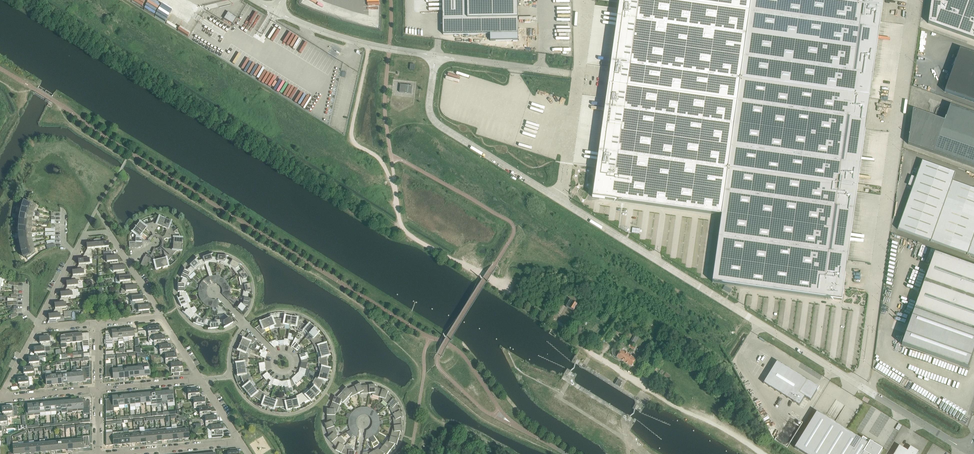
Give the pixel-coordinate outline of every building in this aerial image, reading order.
[(443,19),(518,18),(518,0),(443,0),(443,19)] [(593,197),(722,215),(740,81),(751,0),(620,0),(593,197)] [(712,282),(841,300),(869,99),(883,0),(751,0),(740,81),(722,215),(712,282)] [(928,23),(973,40),(973,0),(931,0),(928,23)] [(147,5),(145,10),(155,15),(157,11),(147,5)] [(228,12),(224,18),(232,24),(237,17),(228,12)] [(960,49),(947,83),(942,86),(944,92),(973,102),(973,54),(960,49)] [(552,78),(552,84),(567,87),(568,81),(552,78)] [(413,86),(400,84),(400,92),(412,93),(413,86)] [(973,168),(973,114),(950,106),(946,117),(945,117),(944,121),(913,110),(908,144),(973,168)] [(973,256),(973,189),(952,182),(955,173),(922,161),(898,229),(931,241),(931,242),(931,241),(967,254),(967,255),(967,254),(973,256)] [(34,211),(36,206),(28,199),(26,202),(25,201),(25,202),(24,208),(23,207),(23,208),(34,211)] [(40,213),(34,211),(23,208),(23,214),(21,213),(21,214),(33,216),(39,217),(40,213)] [(150,222),(154,237),(156,237),(157,237),(158,238),(159,235),(157,234),(155,235),(155,232),(157,226),(158,227),(158,225),(162,227),(166,218),(166,217),(165,219),(159,216),(157,221),(151,223),(151,222),(150,222)] [(160,238),(161,240),(174,231),(173,231),(170,226),(172,221),(166,219),(166,218),(162,227),(166,228),(165,230),(166,230),(164,236),(162,237),(161,236),(159,235),(158,238),(159,238),(160,239),(160,238)] [(153,237),(154,237),(150,222),(150,223),(144,225),(140,222),(136,227),(135,226),(143,232),(145,229),(146,230),(147,229),(152,233),(152,235),(151,236),(149,238),(152,239),(153,238),(153,237)] [(138,242),(138,248),(139,248),(139,247),(141,248),(141,247),(143,247),(143,242),(150,243),(150,241),(151,241),(151,240),(152,239),(149,238),(148,239),(148,241),(145,241),(141,237),(142,236),(140,235),(143,232),(135,226),(136,227),(132,232),(136,235),(135,242),(136,242),(138,242)] [(174,231),(161,240),(162,241),(161,241),(162,242),(162,243),(164,243),(165,241),(164,240),(166,238),(172,239),(172,240),(173,240),(173,244),(183,244),(182,244),(182,238),(177,237),(174,232),(174,231)] [(91,241),(90,243),(87,244),(87,249),(82,258),(92,257),(91,249),(98,248),(97,239),(96,239),(95,239),(94,240),(93,240),(94,240),(94,241),(91,241)] [(103,252),(104,255),(113,255),(109,247),(108,242),(105,242),(104,240),(100,241),(100,239),(101,240),(101,239),(100,239),(99,239),(98,239),(97,239),(98,248),(106,247),(106,252),(103,252)] [(34,248),(33,243),(21,245),(24,250),(22,251),(34,248)] [(162,245),(161,247),(172,256),(173,256),(172,256),(176,251),(181,251),(182,245),(183,245),(183,244),(173,244),(173,248),(171,248),(171,249),(165,249),(163,247),(164,245),(164,243),(162,243),(161,245),(162,245)] [(164,258),(160,259),(162,269),(163,269),(162,268),(169,266),(167,261),(172,256),(172,257),(172,256),(161,247),(160,248),(159,247),(159,248),(157,248),(158,251),(160,250),(161,249),(163,251),(165,257),(164,257),(164,258)] [(34,248),(22,251),(23,251),(26,256),(24,257),(26,257),(27,259),(36,253),(34,248)] [(158,251),(157,248),(156,248),(155,248),(155,249),(154,248),(151,255),(147,253),(146,255),(145,254),(144,257),(144,256),(144,257),(149,259),(148,262),(155,264),(156,269),(162,268),(162,269),(160,259),(156,260),(156,259),(155,259),(153,253),(154,251),(156,251),(158,251)] [(934,253),(914,309),(902,345),(968,369),(973,352),(973,267),(934,253)] [(203,257),(203,259),(205,265),(207,269),(209,277),(213,276),(208,264),(209,263),(217,264),(217,261),(218,257),(211,257),(211,255),(213,254),(211,254),(203,257)] [(110,262),(110,265),(120,264),(118,261),(117,256),(114,256),(113,255),(104,255),(104,258),(106,258),(107,262),(110,262)] [(226,256),(218,255),(218,257),(217,261),(220,262),(228,267),(232,260),(231,262),(226,259),(226,257),(228,257),(228,256),(226,256)] [(79,265),(77,268),(86,268),(86,264),(90,264),(89,259),(92,259),(92,257),(82,258),(82,259),(78,260),(79,265)] [(197,268),(205,265),(203,259),(197,261),(196,259),(198,258),(197,258),(196,259),(190,265),(195,271),(198,270),(197,268)] [(240,264),(232,260),(228,267),(230,269),(232,268),(237,275),(244,270),(242,271),(238,266),(239,264),(241,265),(240,264)] [(116,272),(116,275),(126,274),(124,271),(124,266),(121,266),(120,264),(110,265),(110,268),(113,267),(113,272),(116,272)] [(184,269),(181,277),(188,280),(186,279),(188,277),(195,271),(190,265),(191,266),(186,270),(184,269),(185,268),(185,267),(184,269)] [(77,268),(76,270),(72,271),(73,276),(71,279),(80,279),(80,275),(84,275),(83,270),(86,270),(86,268),(77,268)] [(249,277),(244,270),(237,275),(239,274),(240,276),(242,286),(250,284),(248,284),(247,278),(248,277),(250,279),(250,278),(249,277)] [(132,284),(130,281),(130,276),(127,276),(126,274),(116,275),(117,277),(115,278),(116,282),(117,283),(119,283),(119,282),(122,282),(123,285),(132,284)] [(178,283),(178,292),(180,292),(184,292),(184,289),(185,289),(188,280),(181,277),(182,278),(180,283),(178,283),(178,281),(178,283)] [(67,287),(65,290),(74,290),(74,286),(78,286),(77,281),(80,281),(80,279),(71,279),(70,281),(66,282),(67,287)] [(127,295),(129,295),(139,294),(137,291),(136,285),(133,286),(132,284),(123,285),(123,287),(122,287),(122,291),(121,291),(121,294),(126,293),(127,295)] [(252,292),(250,284),(242,286),(239,286),(239,288),(243,289),(242,297),(250,299),(248,299),(249,293),(251,292),(252,294),(252,292)] [(61,298),(59,301),(68,301),(68,297),(70,297),(70,299),(75,298),(76,296),(78,296),(78,292),(78,291),(78,289),(74,290),(65,290),(64,292),(60,293),(61,298)] [(177,297),(177,299),(181,307),(183,306),(188,303),(188,301),(186,301),(186,293),(186,292),(184,292),(180,292),(180,298),(178,299),(177,297)] [(135,301),(135,305),(145,304),(143,301),(142,295),(140,296),(139,294),(129,295),(129,297),(132,297),(132,302),(135,301)] [(242,301),(237,308),(242,312),(246,307),(248,307),(248,309),(248,307),(250,299),(242,297),(240,300),(242,301)] [(566,307),(571,310),(573,311),(577,305),(570,300),(566,307)] [(55,309),(53,312),(63,312),(62,308),(66,308),(66,303),(69,303),(68,301),(59,301),(58,303),(55,304),(55,309)] [(184,313),(190,319),(195,313),(197,310),(194,306),(191,308),(188,303),(183,306),(185,312),(184,313),(182,312),(184,313)] [(151,314),(149,310),(149,305),(146,305),(145,304),(135,305),(131,305),(132,307),(132,308),(133,311),(134,311),(136,313),(141,313),(140,311),(141,311),(142,315),(151,314)] [(53,312),(52,314),(49,315),(49,320),(47,324),(57,323),(56,319),(60,319),(60,314),(63,314),(63,312),(53,312)] [(195,324),(203,326),(206,319),(206,316),(204,315),(202,318),(195,313),(190,319),(191,318),(196,322),(195,324),(193,323),(195,324)] [(224,325),(225,327),(223,328),(224,328),(225,327),(233,323),(230,318),(227,319),(226,315),(219,316),(219,320),(217,320),(218,326),(224,325)] [(279,318),(278,318),(279,328),(284,327),(285,325),(290,325),(291,316),(291,317),(285,316),(284,318),(279,319),(279,318)] [(291,316),(290,325),(294,326),(294,329),(298,331),(302,323),(302,322),(302,323),(297,321),(298,318),(291,317),(291,316)] [(210,329),(218,328),(218,326),(217,320),(217,317),(215,317),(214,321),(206,319),(203,326),(204,325),(210,326),(210,328),(208,329),(210,329)] [(266,319),(269,328),(273,326),(275,328),(279,328),(278,318),(278,319),(273,320),(272,317),(266,319)] [(255,328),(261,335),(265,332),(265,329),(269,328),(266,319),(265,319),(266,319),(260,322),(261,324),(256,328),(255,328)] [(303,323),(302,323),(298,331),(300,332),(302,333),(304,332),(305,331),(305,332),(308,334),(314,327),(314,328),(309,323),(307,326),(302,323),(303,323)] [(148,337),(164,335),(159,336),(159,332),(159,326),(153,327),(153,324),(147,324),(147,327),(148,332),(148,337)] [(314,327),(308,334),(312,338),(310,340),(313,344),(321,339),(320,339),(317,334),(319,332),(314,328),(315,328),(314,327)] [(608,340),(616,345),(619,339),(621,340),(625,334),(616,328),(608,340)] [(113,344),(112,332),(112,331),(105,331),(105,332),(105,340),(104,340),(104,344),(105,344),(105,345),(113,344)] [(815,347),(826,348),(827,333),(811,332),(811,343),(815,343),(815,347)] [(44,337),(39,337),(39,339),(40,344),(41,343),(41,347),(34,348),(51,346),(50,335),(50,333),(43,334),(44,337)] [(89,333),(81,333),(82,342),(83,347),(90,346),(89,333),(90,333),(89,333)] [(239,344),(248,348),(250,343),(253,344),(256,340),(249,334),(245,339),(242,338),(240,344),(239,344)] [(159,345),(170,344),(165,345),(164,335),(148,337),(149,342),(154,342),(154,346),(159,346),(159,345)] [(631,348),(634,350),(636,348),(634,346),(637,340),(634,338),(630,344),(629,347),(631,348)] [(319,352),(328,349),(326,343),(323,344),(320,339),(321,339),(313,344),(315,348),(318,347),(319,352)] [(159,346),(160,355),(176,353),(171,354),(170,344),(159,345),(159,346)] [(238,357),(248,358),(248,354),(246,352),(248,348),(239,344),(240,344),(237,350),(240,351),(239,357),(238,357)] [(51,346),(34,348),(34,354),(35,354),(36,357),(28,358),(46,356),(45,347),(51,346)] [(617,358),(624,362),(629,354),(628,353),(626,352),(626,353),(621,351),(620,351),(620,350),(616,347),(614,350),(613,349),(613,350),(612,351),(612,352),(612,353),(613,354),(613,355),(614,356),(614,357),(615,357),(616,355),(618,356),(617,358)] [(318,362),(328,362),(327,362),(327,356),(330,356),(328,350),(328,349),(319,352),(321,356),(318,358),(318,362)] [(165,355),(166,364),(182,362),(177,363),(176,353),(160,355),(165,355)] [(629,354),(624,362),(632,366),(636,359),(630,356),(631,355),(629,354)] [(46,356),(28,358),(29,364),(30,364),(30,367),(23,368),(40,366),(40,357),(46,356)] [(236,369),(236,370),(245,368),(245,363),(247,363),(248,358),(238,357),(239,357),(238,363),(235,363),(236,369)] [(777,361),(763,383),(799,406),(805,397),(811,401),(817,390),(817,391),(817,390),(819,387),(816,385),(777,361)] [(171,373),(172,373),(173,373),(173,376),(180,375),(180,372),(183,372),(182,362),(166,364),(171,364),(171,373)] [(320,373),(329,375),(328,375),(330,368),(327,368),(327,362),(328,362),(318,362),(319,367),(321,368),(320,373)] [(114,379),(112,364),(112,365),(106,366),(106,377),(105,377),(105,378),(109,377),(109,379),(114,379)] [(40,366),(23,368),(23,374),(25,374),(25,377),(18,378),(35,377),(34,367),(39,367),(40,367),(40,366)] [(90,367),(81,367),(83,382),(87,381),(86,381),(86,379),(90,379),(90,367)] [(300,367),(298,372),(305,376),(307,369),(306,369),(300,367)] [(242,381),(250,377),(249,373),(246,373),(245,368),(236,370),(237,376),(240,376),(242,381)] [(43,373),(43,379),(46,378),(47,385),(52,384),(52,376),(51,373),(45,374),(45,372),(43,373)] [(298,372),(295,375),(300,380),(305,376),(298,372)] [(329,375),(320,373),(319,377),(316,377),(314,381),(322,386),(322,385),(321,385),(324,380),(327,381),(328,375),(329,375)] [(292,380),(295,385),(300,380),(295,375),(291,379),(292,380)] [(35,377),(18,378),(18,384),(19,384),(20,388),(30,387),(29,377),(35,377)] [(246,393),(253,387),(250,383),(252,381),(250,377),(242,381),(245,386),(242,388),(246,393)] [(322,386),(314,381),(311,385),(313,387),(309,390),(316,397),(320,392),(318,390),(321,385),(322,386)] [(361,383),(355,386),(358,393),(361,392),(362,394),(370,393),(369,385),(362,386),(361,384),(361,383)] [(376,385),(369,385),(370,393),(373,393),(372,395),(380,397),(383,390),(375,387),(375,385),(376,385)] [(199,389),(196,389),(195,386),(189,387),(189,390),(187,390),(188,399),(204,398),(200,398),(199,389)] [(347,387),(342,392),(348,398),(350,395),(351,397),(358,393),(355,386),(348,389),(347,388),(347,387)] [(257,391),(253,387),(246,393),(247,393),(251,398),(253,396),(257,399),(257,400),(263,392),(259,390),(257,391)] [(316,397),(309,390),(306,394),(304,392),(300,394),(304,403),(304,402),(309,399),(311,401),(315,397),(316,397)] [(389,392),(383,390),(380,397),(383,398),(382,400),(388,405),(394,399),(388,394),(388,392),(389,392)] [(267,408),(270,399),(266,397),(266,395),(263,392),(257,400),(258,399),(262,402),(261,405),(267,407),(267,408)] [(335,396),(333,402),(340,405),(341,402),(342,403),(348,398),(342,392),(337,397),(335,397),(335,396)] [(304,403),(300,394),(296,396),(296,399),(291,400),(293,409),(299,407),(299,405),(304,402),(304,403)] [(114,408),(113,397),(109,397),(109,399),(105,399),(105,400),(106,400),(106,411),(114,410),(114,411),(114,408)] [(193,399),(194,408),(210,407),(205,407),(204,398),(188,399),(188,400),(193,399)] [(280,408),(281,398),(276,398),(275,401),(270,399),(267,408),(268,408),(268,407),(274,410),(275,407),(280,407),(280,408)] [(285,399),(281,398),(280,408),(281,407),(286,407),(287,410),(293,409),(291,400),(286,401),(285,399)] [(86,399),(82,400),(83,414),(90,413),(90,401),(91,401),(86,401),(86,399)] [(389,408),(393,415),(400,411),(397,404),(398,403),(394,399),(388,405),(391,407),(389,408)] [(337,413),(340,405),(333,402),(330,409),(328,409),(327,409),(327,415),(335,415),(335,412),(337,413)] [(26,416),(35,415),(33,404),(28,405),(28,410),(25,410),(26,416)] [(2,413),(3,413),(4,417),(0,417),(14,416),(13,406),(3,407),(2,407),(2,413)] [(211,416),(210,407),(194,408),(194,409),(199,408),(200,417),(216,416),(211,416)] [(403,417),(400,411),(393,415),(395,418),(393,418),(394,426),(402,425),(401,417),(403,416),(403,417)] [(795,448),(805,453),(879,453),(882,449),(873,444),(873,443),(872,445),(869,443),(870,442),(870,441),(869,442),(863,438),(862,440),(817,412),(795,448)] [(325,423),(327,429),(335,426),(333,423),(335,424),(335,415),(327,415),(327,423),(325,424),(325,423)] [(0,427),(8,426),(8,417),(14,416),(0,417),(0,427)] [(205,417),(206,427),(222,425),(217,425),(216,416),(200,417),(200,418),(205,417)] [(211,426),(211,436),(212,436),(212,438),(222,437),(222,435),(223,435),(222,425),(206,427),(211,426)] [(403,431),(402,425),(394,426),(394,429),(393,429),(391,437),(399,439),(401,431),(403,431)] [(3,436),(2,427),(8,426),(0,427),(0,437),(3,436)] [(328,438),(332,443),(338,437),(336,435),(337,434),(335,426),(327,429),(330,437),(328,438)] [(336,450),(342,453),(345,446),(342,444),(343,443),(338,437),(332,443),(337,448),(336,450)] [(397,445),(399,439),(391,437),(390,440),(389,439),(384,445),(390,450),(395,444),(397,444),(397,445)] [(374,451),(376,453),(385,453),(388,453),(390,450),(384,445),(382,448),(381,447),(374,451)] [(356,451),(352,451),(352,449),(345,446),(342,453),(344,453),(355,453),(356,451)] [(894,453),(918,453),(919,452),(910,447),(908,451),(899,446),(894,453)]
